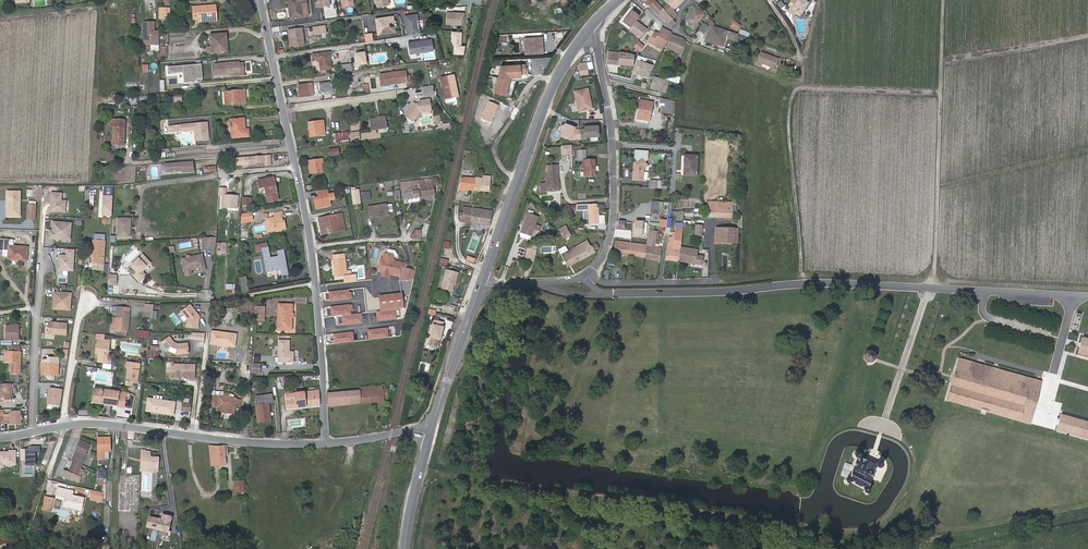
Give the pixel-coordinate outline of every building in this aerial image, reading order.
[(293,18),(304,16),(302,3),(307,2),(307,0),(290,0),(293,18)] [(680,5),(676,0),(664,0),(667,3),(674,11),(680,5)] [(785,5),(782,0),(780,0),(776,3),(780,9),(785,5)] [(812,1),(810,0),(797,0),(796,2),(793,0),(792,0),(788,6),(790,7),(787,12),(793,16),(794,14),(796,11),(801,14),(803,10),(806,11),(812,1)] [(656,1),(649,7),(658,15),(663,9),(662,8),(659,4),(656,1)] [(674,11),(667,3),(662,8),(663,9),(673,19),(677,14),(674,11)] [(697,4),(696,4),(694,8),(704,14),(706,11),(705,10),(697,4)] [(193,19),(198,19),(216,18),(215,5),(193,7),(193,19)] [(159,19),(167,19),(167,13),(167,8),(159,8),(159,19)] [(691,12),(700,20),(704,14),(694,8),(691,12)] [(676,23),(673,19),(663,9),(658,15),(672,27),(676,23)] [(447,11),(446,24),(463,25),(464,12),(447,11)] [(631,11),(623,22),(630,28),(636,21),(639,17),(631,11)] [(690,24),(688,26),(694,30),(700,20),(691,12),(685,21),(690,24)] [(404,15),(407,35),(421,33),(417,13),(404,15)] [(376,19),(378,34),(395,32),(394,26),(391,27),(390,26),(390,23),(391,22),(394,22),(393,16),(386,17),(385,19),(383,19),(383,18),(376,19)] [(714,24),(710,17),(705,23),(711,25),(713,26),(714,24)] [(640,38),(647,29),(636,21),(630,28),(629,30),(636,36),(637,35),(640,38)] [(737,31),(741,26),(734,21),(731,26),(737,31)] [(154,44),(159,44),(159,31),(154,31),(154,22),(144,22),(144,45),(154,45),(154,44)] [(722,46),(728,31),(713,26),(711,25),(705,40),(722,46)] [(302,29),(288,31),(290,46),(304,44),(302,29)] [(617,37),(621,39),(626,32),(623,29),(617,37)] [(671,33),(664,29),(661,34),(656,32),(650,43),(663,49),(671,34),(671,33)] [(736,41),(738,33),(729,31),(727,38),(736,41)] [(226,33),(210,35),(211,47),(208,47),(208,53),(226,52),(225,39),(227,39),(226,33)] [(372,33),(364,34),(365,42),(373,40),(372,33)] [(680,55),(686,40),(685,40),(671,34),(666,50),(680,55)] [(543,52),(542,36),(524,38),(526,54),(543,52)] [(408,41),(409,54),(434,50),(432,38),(408,41)] [(635,45),(641,49),(644,46),(638,41),(635,45)] [(320,60),(321,70),(332,69),(330,52),(313,54),(314,60),(320,60)] [(633,56),(628,54),(609,52),(607,64),(632,67),(633,56)] [(776,69),(779,59),(761,52),(757,62),(776,69)] [(636,59),(632,75),(649,79),(653,64),(636,59)] [(213,64),(214,75),(229,73),(240,72),(239,63),(239,61),(213,64)] [(508,94),(511,76),(522,78),(523,73),(526,73),(527,66),(500,61),(495,92),(508,94)] [(240,72),(229,73),(230,76),(245,75),(244,63),(239,63),(240,72)] [(588,65),(588,63),(587,63),(578,64),(579,71),(576,71),(576,75),(580,74),(580,76),(589,75),(588,69),(587,65),(588,65)] [(175,79),(174,65),(167,66),(168,74),(165,74),(166,79),(175,79)] [(406,71),(380,74),(381,85),(386,85),(386,83),(402,81),(402,83),(407,82),(407,80),(410,80),(410,76),(406,76),(406,71)] [(667,74),(665,80),(679,83),(681,78),(667,74)] [(445,87),(446,94),(457,92),(454,75),(441,77),(443,88),(445,87)] [(330,82),(320,84),(322,92),(332,90),(332,89),(332,87),(331,87),(330,82)] [(298,85),(300,97),(314,95),(313,91),(309,91),(309,84),(298,85)] [(433,85),(422,86),(423,97),(434,96),(433,85)] [(574,90),(578,109),(591,106),(587,88),(574,90)] [(245,90),(224,92),(225,103),(242,101),(241,98),(245,97),(245,90)] [(129,95),(128,104),(136,104),(137,96),(129,95)] [(675,102),(661,98),(660,106),(662,106),(661,113),(675,115),(675,102)] [(418,104),(415,104),(414,103),(404,115),(412,121),(419,112),(432,110),(431,99),(420,100),(418,104)] [(649,120),(652,103),(640,101),(637,118),(649,120)] [(434,122),(441,121),(440,114),(433,116),(434,122)] [(385,117),(369,120),(371,130),(387,128),(385,117)] [(230,125),(231,137),(248,136),(248,129),(245,129),(244,118),(230,119),(230,122),(227,122),(228,125),(230,125)] [(124,145),(125,120),(110,120),(110,127),(114,127),(113,144),(124,145)] [(308,123),(310,137),(325,135),(323,120),(308,123)] [(202,140),(202,138),(208,137),(207,123),(190,124),(190,130),(194,130),(195,141),(202,140)] [(598,136),(597,126),(584,127),(584,130),(575,131),(575,133),(572,133),(574,128),(565,125),(560,137),(570,141),(570,140),(585,139),(585,137),(598,136)] [(169,156),(181,156),(181,147),(169,147),(169,156)] [(578,150),(579,159),(587,159),(586,150),(578,150)] [(271,165),(270,156),(247,157),(248,164),(265,163),(265,166),(271,165)] [(696,176),(697,156),(684,156),(684,175),(696,176)] [(643,169),(647,165),(640,158),(633,164),(633,171),(634,171),(634,174),(633,173),(632,180),(642,181),(642,180),(643,172),(643,169)] [(323,159),(308,161),(310,173),(322,171),(321,164),(323,163),(323,159)] [(596,176),(595,159),(583,159),(583,163),(580,164),(580,168),(584,167),(584,176),(596,176)] [(193,161),(165,163),(166,172),(182,170),(183,172),(193,171),(193,161)] [(542,184),(543,191),(548,191),(558,190),(557,165),(547,166),(547,174),(546,174),(546,184),(542,184)] [(483,176),(483,178),(475,178),(474,190),(489,191),(490,176),(483,176)] [(461,177),(458,190),(463,190),(464,189),(474,190),(475,178),(461,177)] [(278,200),(274,178),(259,180),(260,189),(265,188),(267,202),(278,200)] [(420,197),(434,195),(433,183),(437,183),(437,178),(417,180),(420,197)] [(407,189),(408,199),(420,197),(417,180),(401,183),(402,189),(407,189)] [(649,188),(656,188),(657,181),(649,180),(649,188)] [(361,203),(359,190),(356,190),(355,188),(351,188),(353,204),(361,203)] [(314,198),(316,208),(331,205),(329,195),(314,198)] [(237,208),(237,197),(222,196),(222,207),(237,208)] [(251,205),(251,197),(242,196),(242,205),(251,205)] [(650,213),(659,213),(659,202),(651,201),(650,213)] [(724,217),(725,203),(710,202),(709,217),(724,217)] [(597,208),(596,208),(596,204),(576,204),(576,211),(588,210),(589,224),(598,224),(597,208)] [(35,219),(35,206),(27,205),(27,219),(35,219)] [(368,208),(370,218),(388,216),(386,205),(368,208)] [(492,211),(464,207),(464,213),(460,213),(459,220),(490,225),(492,211)] [(252,221),(250,212),(241,214),(240,223),(252,221)] [(274,213),(274,218),(266,219),(268,232),(276,230),(276,232),(281,231),(281,229),(286,228),(284,220),(282,221),(281,217),(282,217),(281,212),(274,213)] [(532,237),(539,216),(527,212),(520,233),(532,237)] [(342,214),(336,215),(339,227),(329,230),(329,233),(345,229),(342,214)] [(322,234),(329,233),(329,230),(339,227),(336,215),(318,219),(322,234)] [(129,237),(129,219),(117,219),(117,237),(129,237)] [(649,229),(655,230),(666,231),(666,228),(666,223),(649,223),(649,229)] [(676,224),(673,247),(667,247),(665,260),(679,261),(680,248),(683,224),(676,224)] [(733,243),(734,229),(716,228),(716,242),(733,243)] [(561,233),(565,239),(571,236),(568,229),(561,233)] [(205,237),(205,247),(216,246),(216,243),(216,237),(205,237)] [(15,240),(0,240),(0,250),(5,250),(5,249),(8,249),(8,260),(26,261),(27,247),(15,246),(15,240)] [(104,263),(105,241),(93,240),(93,257),(93,263),(104,263)] [(594,250),(592,246),(590,247),(587,241),(572,249),(579,261),(595,252),(594,250)] [(616,241),(614,253),(624,254),(626,243),(616,241)] [(262,251),(266,272),(272,271),(271,267),(280,265),(281,269),(282,276),(288,275),(283,250),(277,251),(278,256),(269,258),(266,242),(255,245),(256,252),(262,251)] [(215,253),(219,253),(225,253),(226,243),(216,243),(216,246),(215,253)] [(626,243),(624,254),(645,257),(646,245),(626,243)] [(660,260),(661,247),(646,245),(645,257),(645,258),(660,260)] [(121,257),(127,265),(141,255),(135,246),(121,257)] [(572,249),(571,246),(568,247),(570,250),(561,255),(568,267),(579,261),(572,249)] [(373,247),(371,258),(378,259),(380,248),(373,247)] [(679,261),(688,262),(688,261),(690,261),(690,263),(702,264),(703,256),(697,255),(697,250),(680,248),(679,261)] [(387,272),(387,273),(398,275),(400,267),(402,267),(399,281),(413,279),(415,270),(405,268),(406,264),(393,261),(393,258),(396,256),(396,254),(394,251),(388,249),(386,250),(386,253),(383,255),(382,258),(380,258),(378,271),(383,272),(385,271),(387,272)] [(534,262),(536,251),(527,249),(525,260),(534,262)] [(219,255),(219,253),(215,253),(215,260),(217,260),(217,264),(225,264),(225,260),(222,260),(222,255),(219,255)] [(204,266),(202,254),(189,257),(187,258),(182,259),(185,275),(191,274),(190,268),(192,268),(192,269),(198,268),(204,266)] [(728,254),(723,254),(722,266),(732,266),(732,263),(728,263),(728,254)] [(141,271),(150,263),(142,255),(130,266),(136,272),(133,275),(138,281),(145,275),(141,271)] [(347,276),(345,259),(333,260),(335,278),(347,276)] [(451,291),(453,286),(453,282),(455,283),(457,273),(446,270),(441,289),(451,291)] [(108,274),(108,285),(117,285),(117,274),(108,274)] [(249,291),(246,277),(238,278),(240,293),(249,291)] [(234,293),(234,284),(226,284),(226,293),(234,293)] [(351,289),(329,290),(330,301),(352,300),(351,289)] [(55,291),(53,308),(70,309),(71,292),(55,291)] [(402,311),(401,297),(378,299),(379,313),(402,311)] [(151,317),(152,304),(144,304),(144,317),(151,317)] [(292,314),(292,305),(279,304),(277,330),(291,330),(292,318),(293,318),(294,314),(292,314)] [(352,304),(330,306),(331,316),(342,315),(343,325),(363,323),(362,313),(353,313),(352,304)] [(181,312),(187,319),(186,327),(197,328),(198,317),(189,305),(188,305),(181,312)] [(264,320),(265,307),(256,306),(256,320),(264,320)] [(112,317),(111,330),(127,332),(127,331),(128,326),(129,308),(117,307),(116,317),(112,317)] [(437,346),(439,339),(440,332),(442,333),(443,327),(442,327),(443,322),(434,320),(428,344),(437,346)] [(67,323),(50,322),(49,333),(66,334),(67,323)] [(6,325),(6,340),(18,340),(18,325),(6,325)] [(368,339),(388,338),(388,328),(368,329),(368,339)] [(334,344),(354,341),(353,331),(332,334),(334,344)] [(205,341),(205,333),(191,332),(191,340),(205,341)] [(98,354),(98,359),(104,360),(104,362),(104,364),(110,365),(112,356),(113,356),(114,352),(108,351),(109,346),(106,345),(107,340),(104,340),(105,334),(96,333),(96,339),(98,339),(96,350),(99,351),(98,354)] [(169,337),(161,343),(167,350),(175,354),(188,353),(187,343),(181,344),(180,345),(177,345),(177,344),(173,342),(169,337)] [(1081,348),(1079,348),(1078,353),(1087,356),(1087,339),(1082,338),(1081,343),(1082,343),(1081,348)] [(65,347),(65,339),(55,339),(55,344),(63,344),(63,347),(65,347)] [(289,352),(289,341),(279,341),(278,362),(293,363),(293,353),(289,352)] [(11,362),(11,373),(20,374),(20,363),(18,363),(18,352),(5,351),(4,362),(11,362)] [(872,351),(870,351),(868,351),(867,352),(865,353),(864,355),(864,356),(864,358),(865,360),(867,361),(868,362),(870,362),(872,361),(873,360),(874,359),(875,357),(875,355),(874,354),(873,352),(872,351)] [(1031,423),(1042,381),(958,358),(947,399),(1031,423)] [(48,361),(48,360),(41,360),(41,375),(58,375),(58,361),(48,361)] [(128,368),(126,381),(132,382),(137,383),(140,365),(127,363),(126,368),(128,368)] [(170,378),(178,378),(178,376),(180,376),(188,376),(188,379),(194,379),(194,365),(173,364),(170,367),(170,378)] [(10,394),(10,383),(0,384),(0,402),(10,402),(10,394)] [(384,401),(383,397),(382,386),(363,386),(364,390),(360,390),(328,393),(329,406),(384,401)] [(61,405),(62,388),(49,387),(48,404),(61,405)] [(124,407),(126,393),(92,388),(91,402),(124,407)] [(319,405),(319,390),(285,395),(286,409),(319,405)] [(153,399),(148,399),(146,411),(173,414),(174,402),(161,401),(162,396),(154,395),(153,399)] [(273,402),(272,395),(256,397),(257,404),(273,402)] [(222,397),(218,397),(217,400),(216,400),(216,401),(211,401),(210,407),(217,408),(216,412),(234,413),(235,408),(240,409),(241,400),(235,400),(235,398),(222,397)] [(182,403),(181,410),(190,412),(191,404),(182,403)] [(9,412),(9,415),(5,415),(6,419),(10,419),(10,424),(21,423),(20,419),(22,419),(22,415),(20,415),(20,411),(9,412)] [(1060,415),(1056,431),(1087,440),(1087,422),(1060,415)] [(337,437),(336,423),(327,423),(329,438),(337,437)] [(104,447),(109,447),(110,447),(110,439),(96,439),(96,452),(104,452),(104,450),(104,447)] [(80,440),(75,451),(77,452),(73,461),(68,473),(80,478),(83,471),(80,470),(87,454),(85,454),(89,444),(80,440)] [(394,440),(391,452),(405,455),(408,445),(405,444),(405,443),(394,440)] [(226,465),(225,455),(224,445),(210,445),(212,466),(226,465)] [(30,449),(20,449),(20,459),(25,459),(25,462),(35,462),(35,452),(39,452),(39,447),(30,447),(30,449)] [(141,467),(159,468),(159,456),(151,456),(151,451),(146,451),(146,449),(142,449),(141,467)] [(0,451),(0,467),(4,467),(4,464),(17,464),(17,450),(9,450),(9,451),(0,451)] [(855,457),(856,457),(849,478),(848,478),(847,478),(846,479),(846,480),(846,481),(846,482),(847,482),(848,482),(849,482),(850,482),(850,481),(864,489),(864,490),(864,491),(865,492),(866,493),(867,493),(868,493),(869,492),(869,491),(869,490),(869,489),(868,488),(867,488),(876,466),(877,467),(878,467),(878,468),(879,468),(880,468),(881,467),(882,466),(882,465),(882,464),(882,463),(881,462),(880,462),(879,462),(878,462),(877,462),(876,463),(876,464),(876,465),(859,457),(859,455),(859,454),(859,453),(858,453),(858,452),(857,452),(856,453),(855,453),(854,454),(854,455),(854,456),(855,456),(855,457)] [(245,492),(244,481),(235,481),(236,491),(242,490),(243,493),(245,492)] [(64,504),(73,506),(73,509),(82,510),(84,498),(73,495),(74,491),(58,488),(57,492),(66,494),(65,499),(64,504)] [(127,496),(119,496),(119,513),(124,513),(124,507),(128,507),(127,496)] [(56,499),(50,498),(48,511),(51,511),(51,508),(54,508),(56,499)] [(162,521),(149,518),(146,528),(168,533),(172,518),(163,516),(162,521)]
